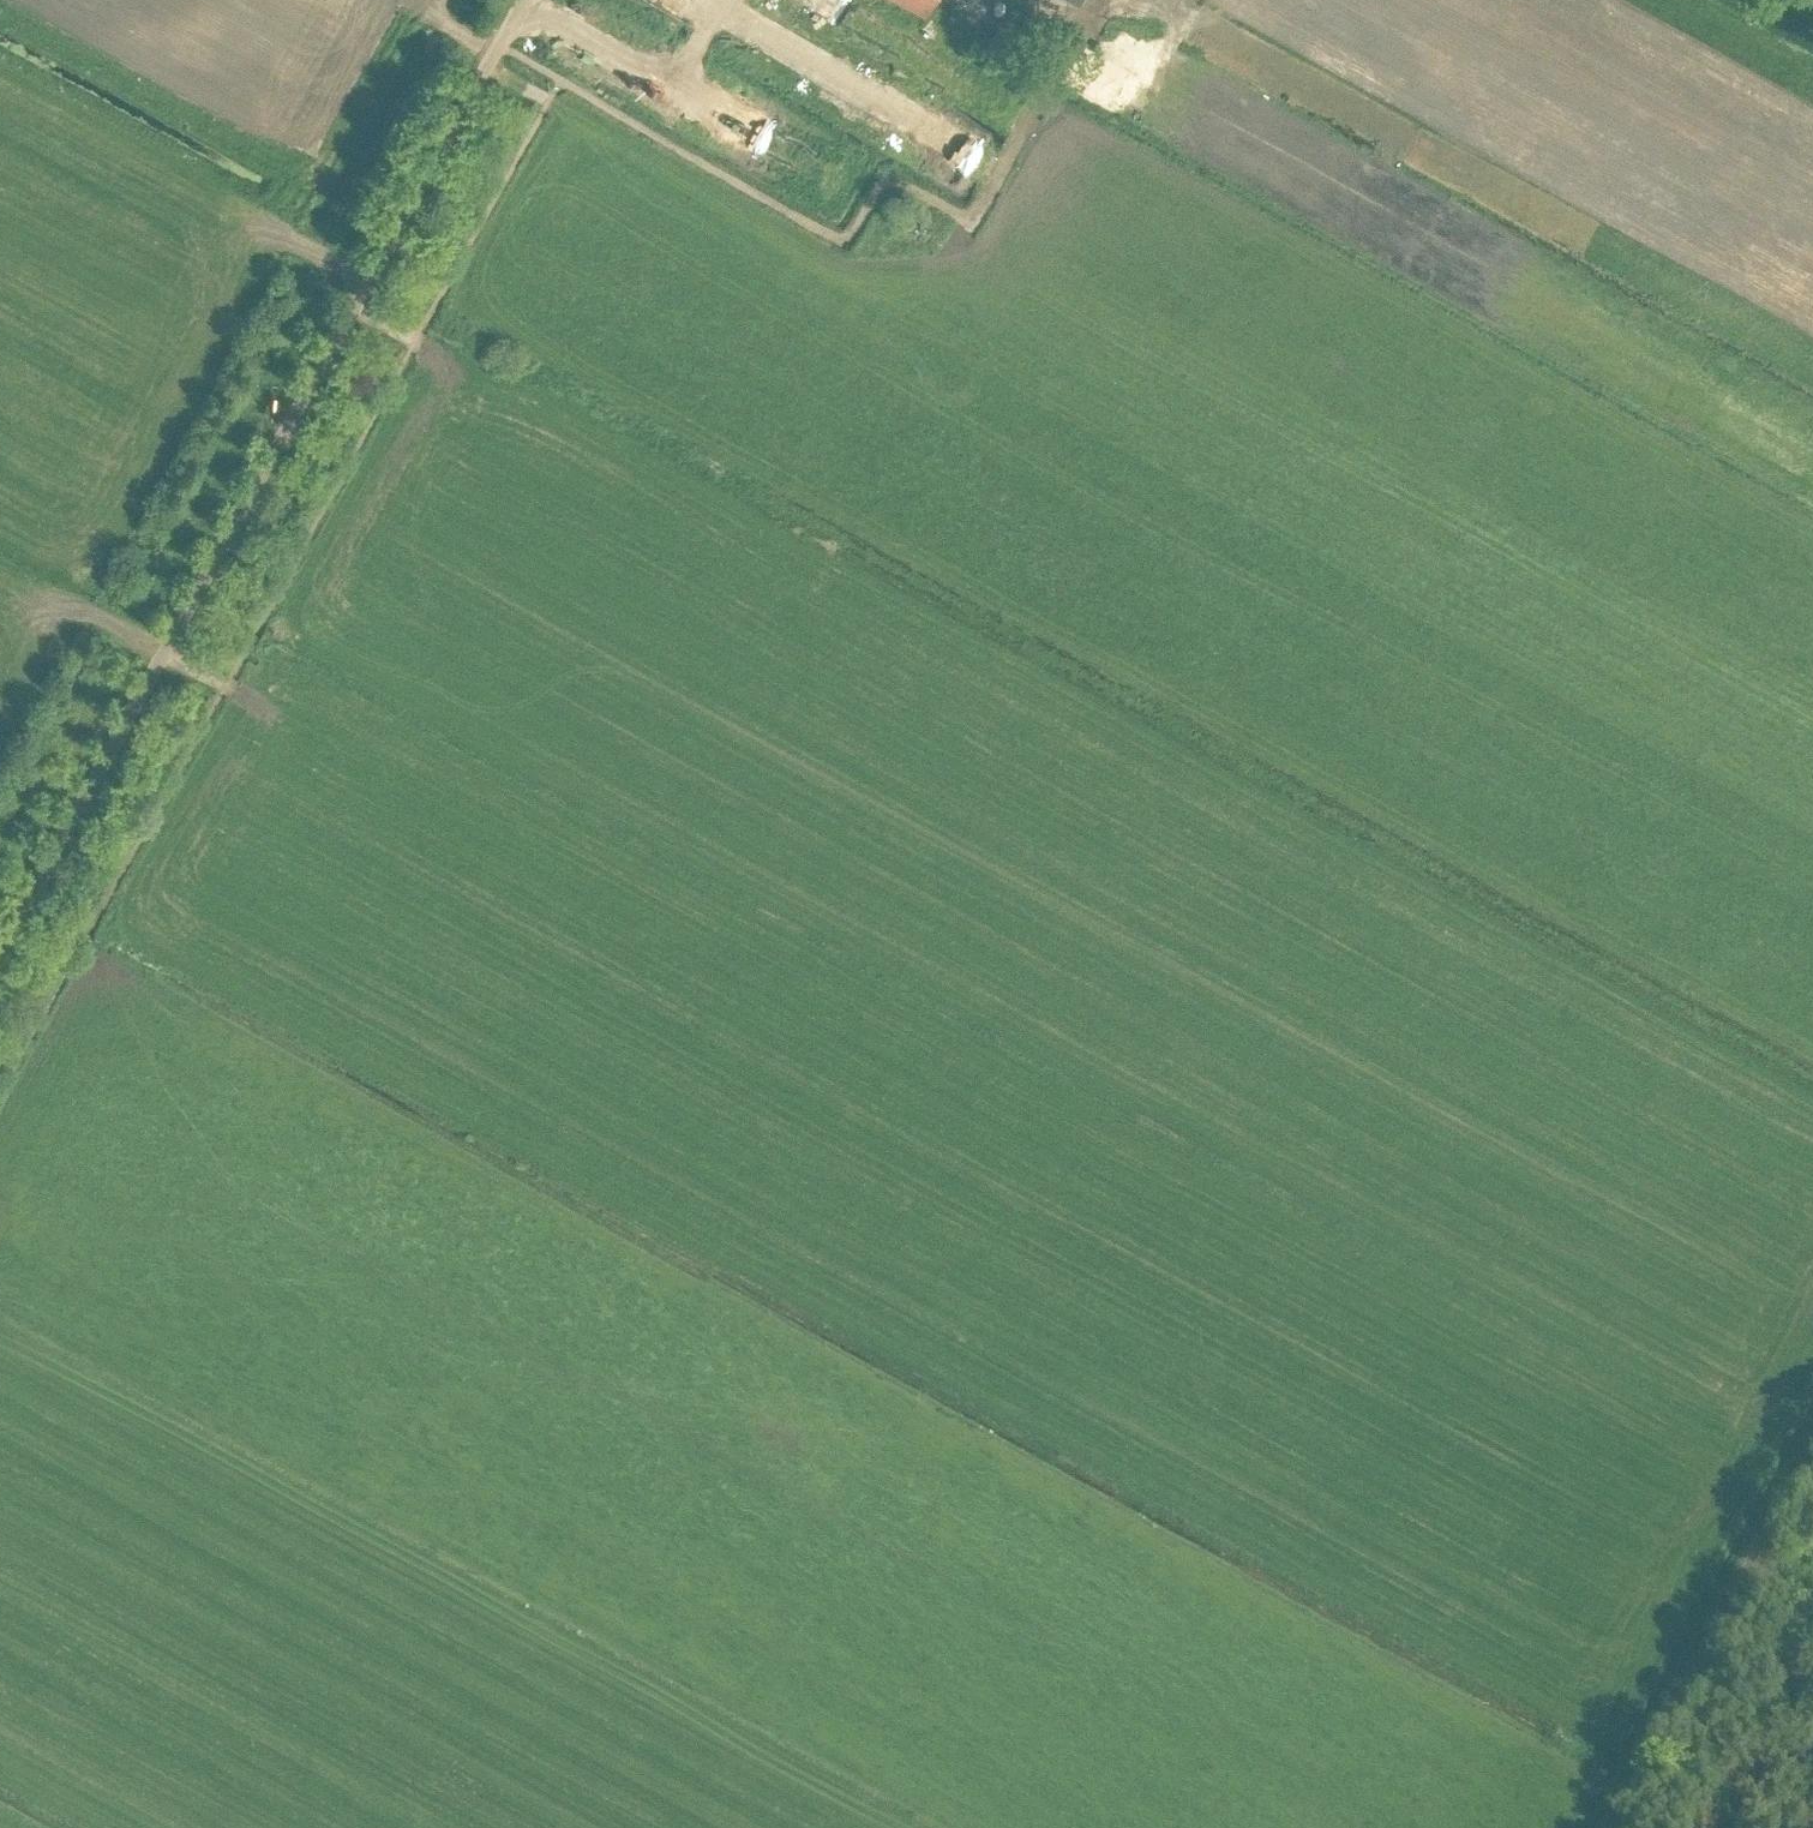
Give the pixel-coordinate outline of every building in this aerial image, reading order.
[(928,12),(934,0),(905,0),(928,12)]
